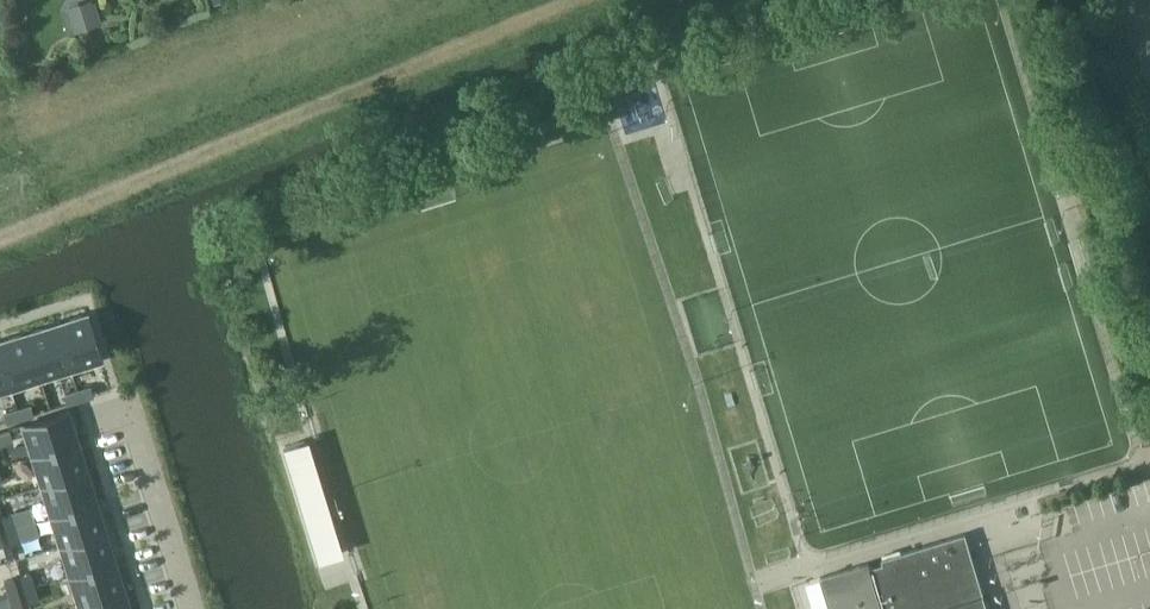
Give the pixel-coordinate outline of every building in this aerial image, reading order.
[(99,23),(92,0),(87,0),(66,6),(74,31),(99,23)] [(87,312),(56,322),(71,369),(102,359),(87,312)] [(56,322),(26,331),(41,378),(71,369),(56,322)] [(0,340),(0,354),(11,388),(41,378),(26,331),(0,340)] [(11,388),(0,354),(0,391),(11,388)] [(91,386),(77,390),(80,399),(93,395),(91,386)] [(77,390),(64,394),(66,403),(80,399),(77,390)] [(31,405),(17,409),(20,418),(34,415),(31,405)] [(17,409),(4,413),(7,422),(20,418),(17,409)] [(70,409),(23,424),(32,455),(79,441),(70,409)] [(79,441),(32,455),(42,485),(89,471),(79,441)] [(310,441),(286,448),(320,562),(343,555),(310,441)] [(89,471),(42,485),(51,515),(98,501),(89,471)] [(98,501),(51,515),(60,545),(107,531),(98,501)] [(11,513),(2,516),(6,529),(16,526),(11,513)] [(16,526),(6,529),(10,543),(20,540),(16,526)] [(107,531),(60,545),(69,575),(116,561),(107,531)] [(985,595),(966,534),(883,559),(884,564),(871,568),(870,563),(821,577),(831,608),(989,608),(985,595)] [(116,561),(69,575),(78,605),(125,591),(116,561)] [(30,573),(21,575),(25,589),(34,586),(30,573)] [(13,578),(4,580),(8,594),(18,591),(13,578)] [(34,586),(25,589),(29,602),(38,600),(34,586)] [(18,591),(8,594),(12,608),(22,605),(18,591)] [(78,605),(79,608),(131,608),(125,591),(78,605)]
